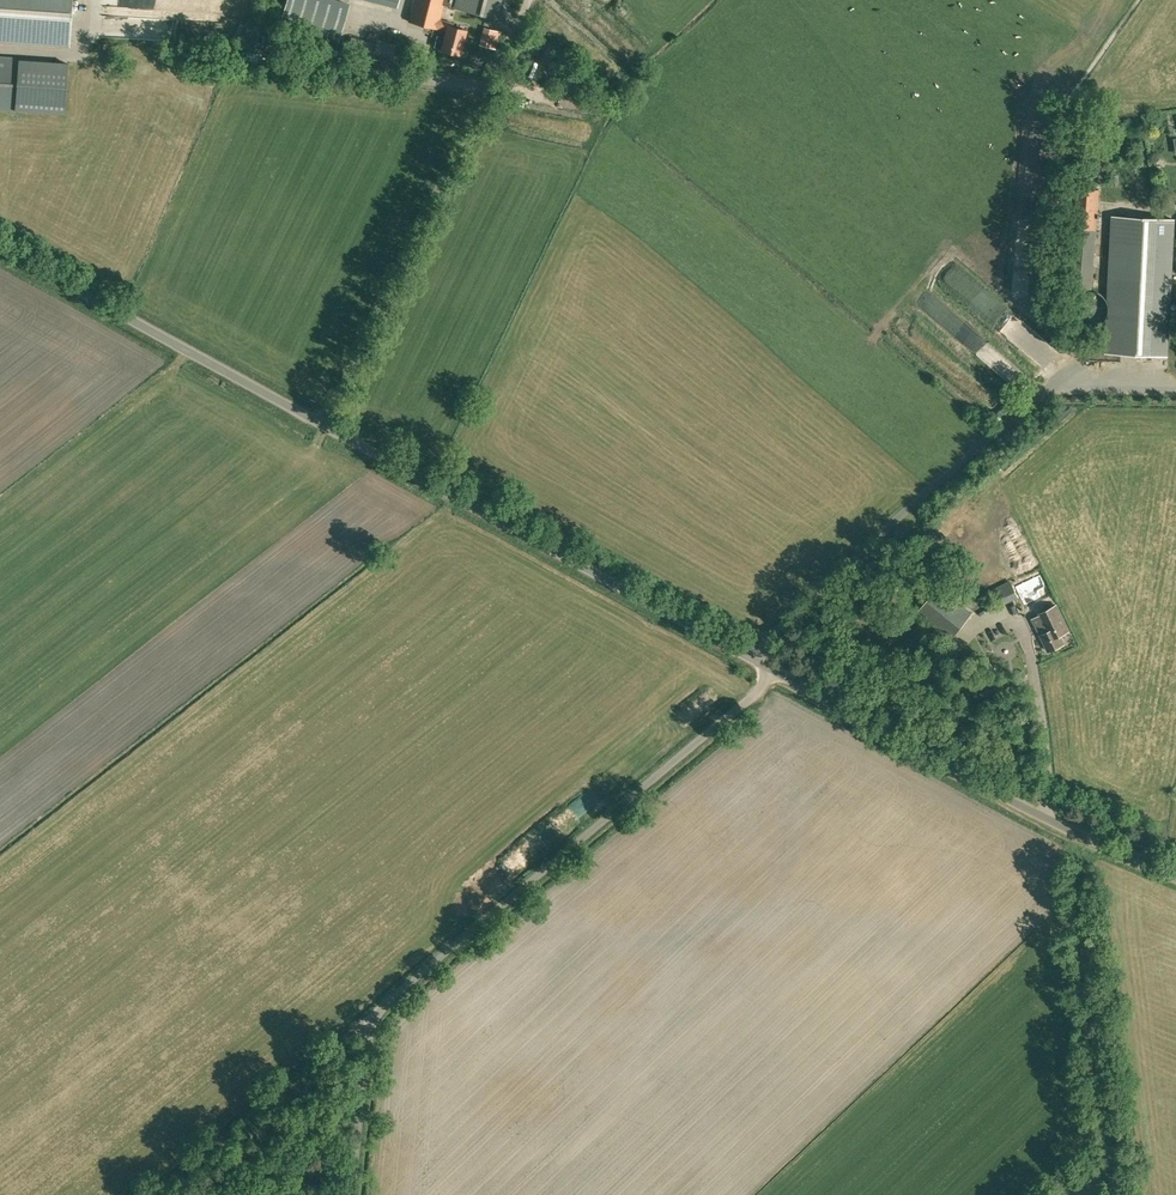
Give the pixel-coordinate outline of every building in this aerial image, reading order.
[(69,44),(73,0),(0,0),(0,39),(69,44)] [(334,0),(287,0),(280,23),(339,40),(349,4),(334,0)] [(409,21),(438,29),(438,28),(447,30),(445,38),(437,36),(434,46),(442,48),(442,50),(459,54),(465,30),(452,26),(453,23),(440,20),(444,4),(464,9),(503,19),(508,0),(415,0),(409,21)] [(391,62),(396,44),(378,40),(377,44),(352,37),(348,53),(373,59),(373,58),(391,62)] [(16,110),(19,60),(19,58),(0,57),(0,109),(16,110)] [(1068,169),(1070,158),(1062,157),(1061,168),(1068,169)] [(1072,251),(1070,288),(1093,288),(1097,252),(1099,231),(1097,230),(1100,190),(1081,188),(1078,228),(1074,228),(1072,251)] [(1114,217),(1108,353),(1166,356),(1172,244),(1174,245),(1175,220),(1114,217)] [(958,264),(949,279),(965,288),(973,273),(958,264)] [(1109,309),(1109,306),(1108,303),(1107,301),(1106,298),(1104,296),(1102,294),(1099,293),(1096,292),(1094,291),(1091,291),(1088,291),(1085,292),(1083,293),(1080,294),(1078,296),(1076,298),(1075,301),(1074,303),(1073,306),(1073,309),(1073,312),(1074,315),(1075,317),(1076,320),(1078,322),(1080,324),(1083,325),(1086,326),(1088,327),(1091,327),(1094,327),(1096,326),(1099,325),(1102,324),(1104,322),(1106,320),(1107,317),(1108,315),(1109,312),(1109,309)] [(952,639),(973,612),(938,585),(917,612),(952,639)] [(1059,635),(1068,630),(1056,605),(1038,614),(1047,632),(1041,635),(1048,651),(1063,643),(1059,635)]
